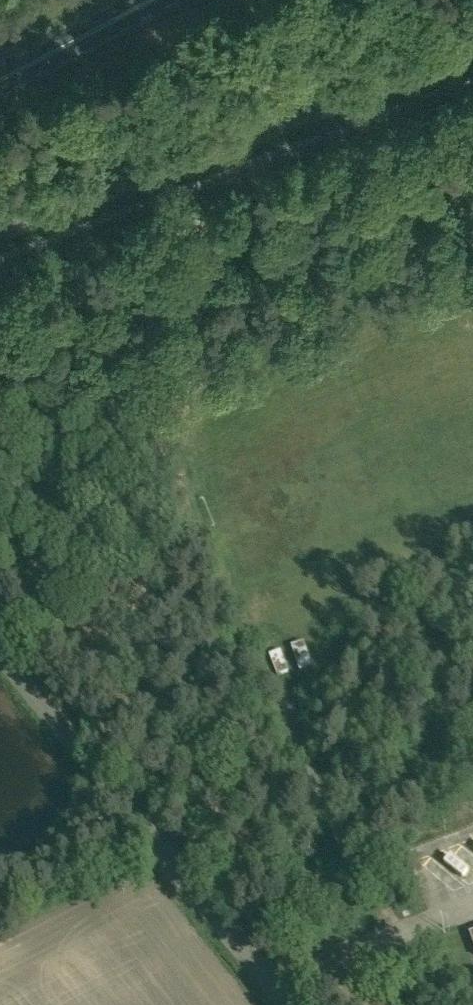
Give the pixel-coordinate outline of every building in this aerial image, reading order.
[(450,857),(472,846),(462,827),(440,839),(450,857)]
